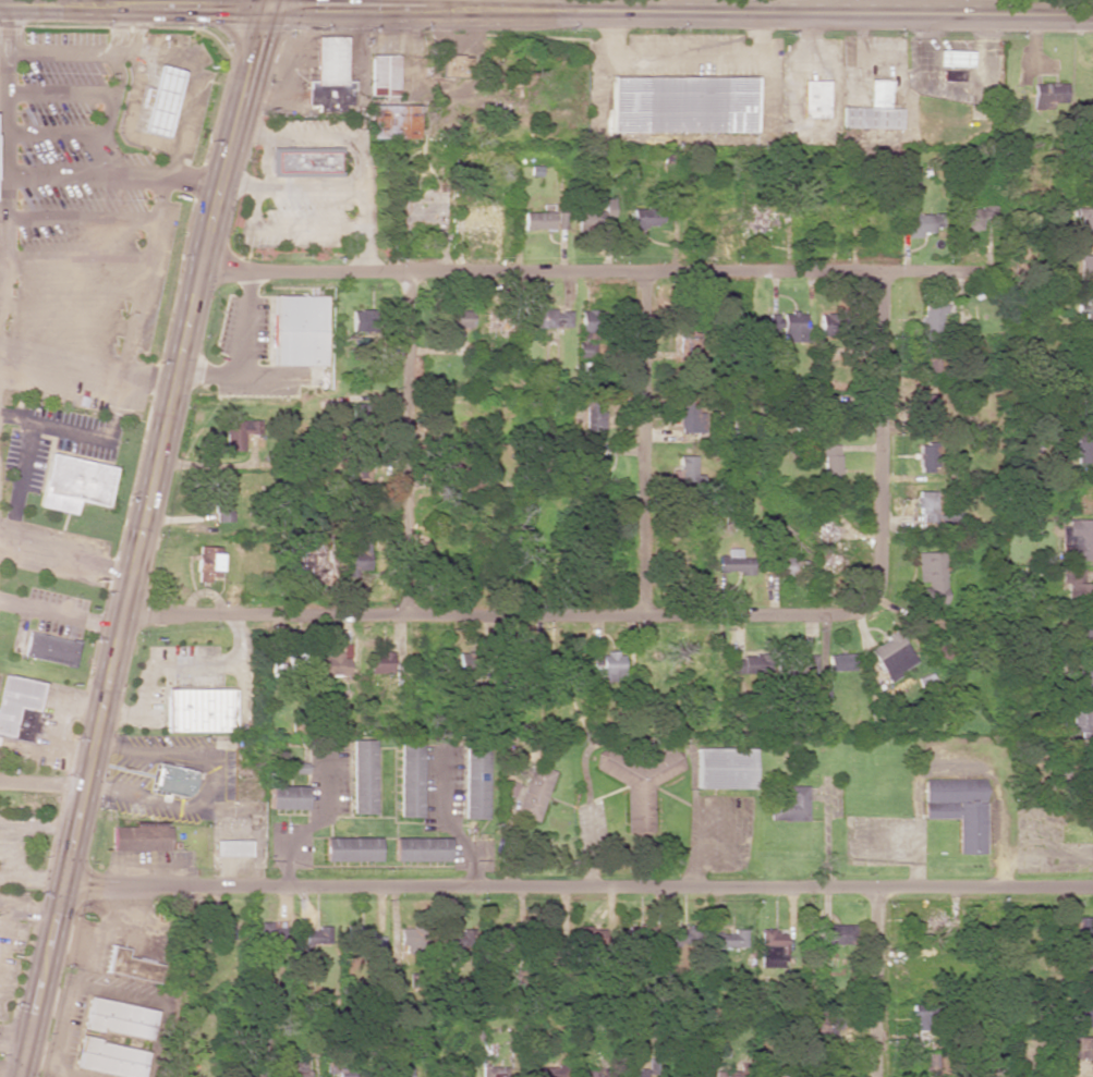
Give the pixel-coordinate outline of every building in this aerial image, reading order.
[(344,37),(315,37),(315,81),(306,81),(306,105),(317,105),(317,113),(344,113),(344,104),(352,104),(352,81),(344,81),(344,37)] [(398,56),(370,56),(370,96),(397,96),(398,56)] [(182,71),(157,66),(151,90),(145,88),(141,105),(147,106),(142,131),(168,136),(182,71)] [(943,81),(965,82),(965,71),(943,71),(943,81)] [(756,77),(612,76),(612,132),(755,134),(756,77)] [(827,81),(801,80),(800,117),(826,118),(827,81)] [(840,128),(901,129),(901,109),(889,108),(890,80),(869,80),(868,108),(841,107),(840,128)] [(1033,84),(1034,107),(1066,106),(1066,83),(1033,84)] [(417,105),(372,105),(371,139),(417,139),(417,105)] [(342,177),(342,148),(272,148),(272,171),(286,171),(286,177),(342,177)] [(1085,161),(1085,191),(1092,191),(1092,161),(1085,161)] [(461,231),(500,230),(500,218),(485,219),(485,204),(460,204),(461,231)] [(995,207),(958,208),(958,231),(981,230),(981,220),(996,219),(995,207)] [(1072,207),(1072,217),(1080,217),(1079,232),(1092,232),(1092,208),(1072,207)] [(632,230),(646,230),(646,225),(662,225),(661,209),(632,209),(632,230)] [(747,231),(770,231),(770,211),(747,211),(747,231)] [(523,213),(523,231),(553,230),(553,212),(523,213)] [(566,229),(567,212),(557,212),(557,229),(566,229)] [(907,237),(922,237),(922,231),(941,230),(940,213),(906,214),(907,237)] [(1078,283),(1092,283),(1092,255),(1078,255),(1078,283)] [(327,296),(275,296),(274,366),(326,366),(327,296)] [(1075,314),(1081,314),(1081,326),(1092,326),(1092,297),(1083,296),(1083,305),(1076,305),(1075,314)] [(940,313),(945,314),(945,305),(921,304),(920,331),(939,332),(940,313)] [(570,309),(527,310),(527,328),(571,327),(570,309)] [(351,331),(376,331),(377,310),(352,310),(351,331)] [(471,327),(471,311),(444,311),(443,327),(471,327)] [(781,343),(806,342),(805,312),(767,314),(768,331),(780,330),(781,343)] [(818,336),(842,336),(843,316),(819,315),(818,336)] [(702,329),(686,327),(683,360),(700,361),(702,329)] [(594,344),(579,342),(577,355),(592,357),(594,344)] [(1084,344),(1085,373),(1092,373),(1092,344),(1084,344)] [(582,379),(590,378),(590,363),(582,364),(582,379)] [(937,421),(937,394),(920,394),(919,421),(937,421)] [(679,433),(703,433),(703,413),(696,413),(696,399),(678,400),(679,433)] [(841,402),(821,401),(819,436),(840,436),(841,402)] [(604,405),(587,405),(587,432),(604,432),(604,405)] [(244,434),(259,434),(259,421),(225,420),(225,450),(243,451),(244,434)] [(1092,463),(1092,438),(1077,438),(1077,463),(1092,463)] [(840,445),(823,445),(823,455),(822,482),(838,483),(840,445)] [(938,447),(919,445),(917,472),(935,473),(938,447)] [(602,449),(588,449),(589,482),(603,481),(602,449)] [(114,467),(49,454),(38,507),(74,515),(77,501),(106,507),(114,467)] [(695,475),(696,457),(679,456),(678,482),(702,483),(703,475),(695,475)] [(231,482),(213,482),(214,522),(231,522),(231,482)] [(963,523),(964,510),(927,509),(927,523),(963,523)] [(827,525),(827,517),(819,517),(818,537),(838,538),(839,526),(827,525)] [(1068,520),(1068,527),(1061,527),(1061,560),(1092,561),(1092,520),(1068,520)] [(221,547),(197,546),(196,582),(209,582),(210,577),(221,577),(221,547)] [(739,557),(740,549),(727,549),(727,556),(719,555),(719,573),(752,574),(752,558),(739,557)] [(945,604),(944,552),(917,553),(918,584),(922,584),(922,604),(945,604)] [(324,557),(290,556),(290,577),(324,578),(324,557)] [(779,573),(805,574),(806,559),(780,559),(779,573)] [(1086,569),(1060,570),(1061,590),(1065,590),(1065,600),(1087,600),(1086,569)] [(898,632),(869,650),(889,681),(917,663),(898,632)] [(24,658),(75,666),(78,640),(28,633),(24,658)] [(368,673),(392,674),(392,653),(369,652),(368,673)] [(271,663),(270,676),(294,677),(295,674),(309,674),(310,655),(287,653),(286,664),(271,663)] [(319,675),(347,674),(346,653),(319,654),(319,675)] [(623,653),(607,653),(607,655),(593,655),(593,670),(601,670),(601,681),(623,681),(623,653)] [(816,654),(800,654),(800,665),(816,666),(816,654)] [(828,671),(855,671),(855,654),(829,654),(828,671)] [(759,658),(732,657),(732,673),(758,674),(759,658)] [(5,675),(0,699),(0,738),(32,745),(45,683),(5,675)] [(235,690),(167,689),(166,731),(235,732),(235,690)] [(1088,737),(1089,711),(1072,711),(1071,736),(1088,737)] [(351,741),(350,814),(373,814),(374,741),(351,741)] [(397,817),(420,817),(422,744),(399,743),(397,817)] [(461,819),(485,819),(487,748),(463,747),(461,819)] [(653,785),(683,770),(671,747),(653,756),(606,755),(606,753),(597,758),(596,777),(621,777),(628,792),(628,826),(631,832),(652,832),(653,785)] [(753,749),(697,748),(696,789),(753,790),(753,749)] [(1065,774),(1090,775),(1091,757),(1066,756),(1065,774)] [(151,792),(193,797),(197,771),(179,769),(179,766),(155,763),(151,792)] [(539,822),(555,771),(533,764),(517,815),(539,822)] [(984,854),(983,779),(922,780),(923,819),(956,819),(956,854),(984,854)] [(306,787),(268,786),(268,809),(306,810),(306,787)] [(808,786),(788,786),(788,800),(770,799),(770,821),(807,821),(808,786)] [(169,852),(170,827),(112,825),(112,850),(169,852)] [(378,838),(322,838),(323,862),(378,862),(378,838)] [(448,862),(448,838),(393,838),(393,861),(448,862)] [(250,841),(213,840),(213,856),(250,857),(250,841)] [(1088,939),(1089,917),(1067,916),(1066,938),(1088,939)] [(698,927),(673,927),(673,921),(665,922),(666,946),(699,945),(698,927)] [(260,922),(259,939),(284,940),(284,922),(260,922)] [(808,943),(855,944),(856,926),(809,925),(808,943)] [(330,927),(305,927),(304,943),(330,943),(330,927)] [(371,936),(372,931),(348,927),(345,945),(370,949),(369,957),(384,959),(387,939),(371,936)] [(604,943),(605,929),(577,928),(576,943),(604,943)] [(418,929),(397,929),(398,954),(419,953),(418,929)] [(745,929),(732,929),(732,933),(711,934),(712,948),(745,948),(745,929)] [(785,935),(774,935),(774,929),(760,929),(760,965),(784,966),(785,935)] [(127,957),(129,949),(110,945),(104,972),(159,983),(163,965),(127,957)] [(150,1041),(156,1010),(87,997),(81,1028),(150,1041)] [(912,1005),(913,1032),(932,1031),(931,1004),(912,1005)] [(1070,1005),(1070,1026),(1092,1027),(1092,1005),(1070,1005)] [(1069,1037),(1069,1058),(1089,1058),(1088,1037),(1069,1037)] [(147,1050),(79,1038),(74,1068),(123,1076),(142,1076),(147,1050)] [(285,1062),(286,1076),(311,1076),(311,1071),(306,1071),(305,1062),(285,1062)] [(564,1066),(532,1067),(533,1076),(564,1076),(564,1066)] [(506,1067),(481,1067),(480,1076),(506,1076),(506,1067)] [(363,1069),(338,1068),(337,1076),(362,1076),(363,1069)] [(411,1068),(385,1068),(385,1076),(410,1076),(411,1068)]
